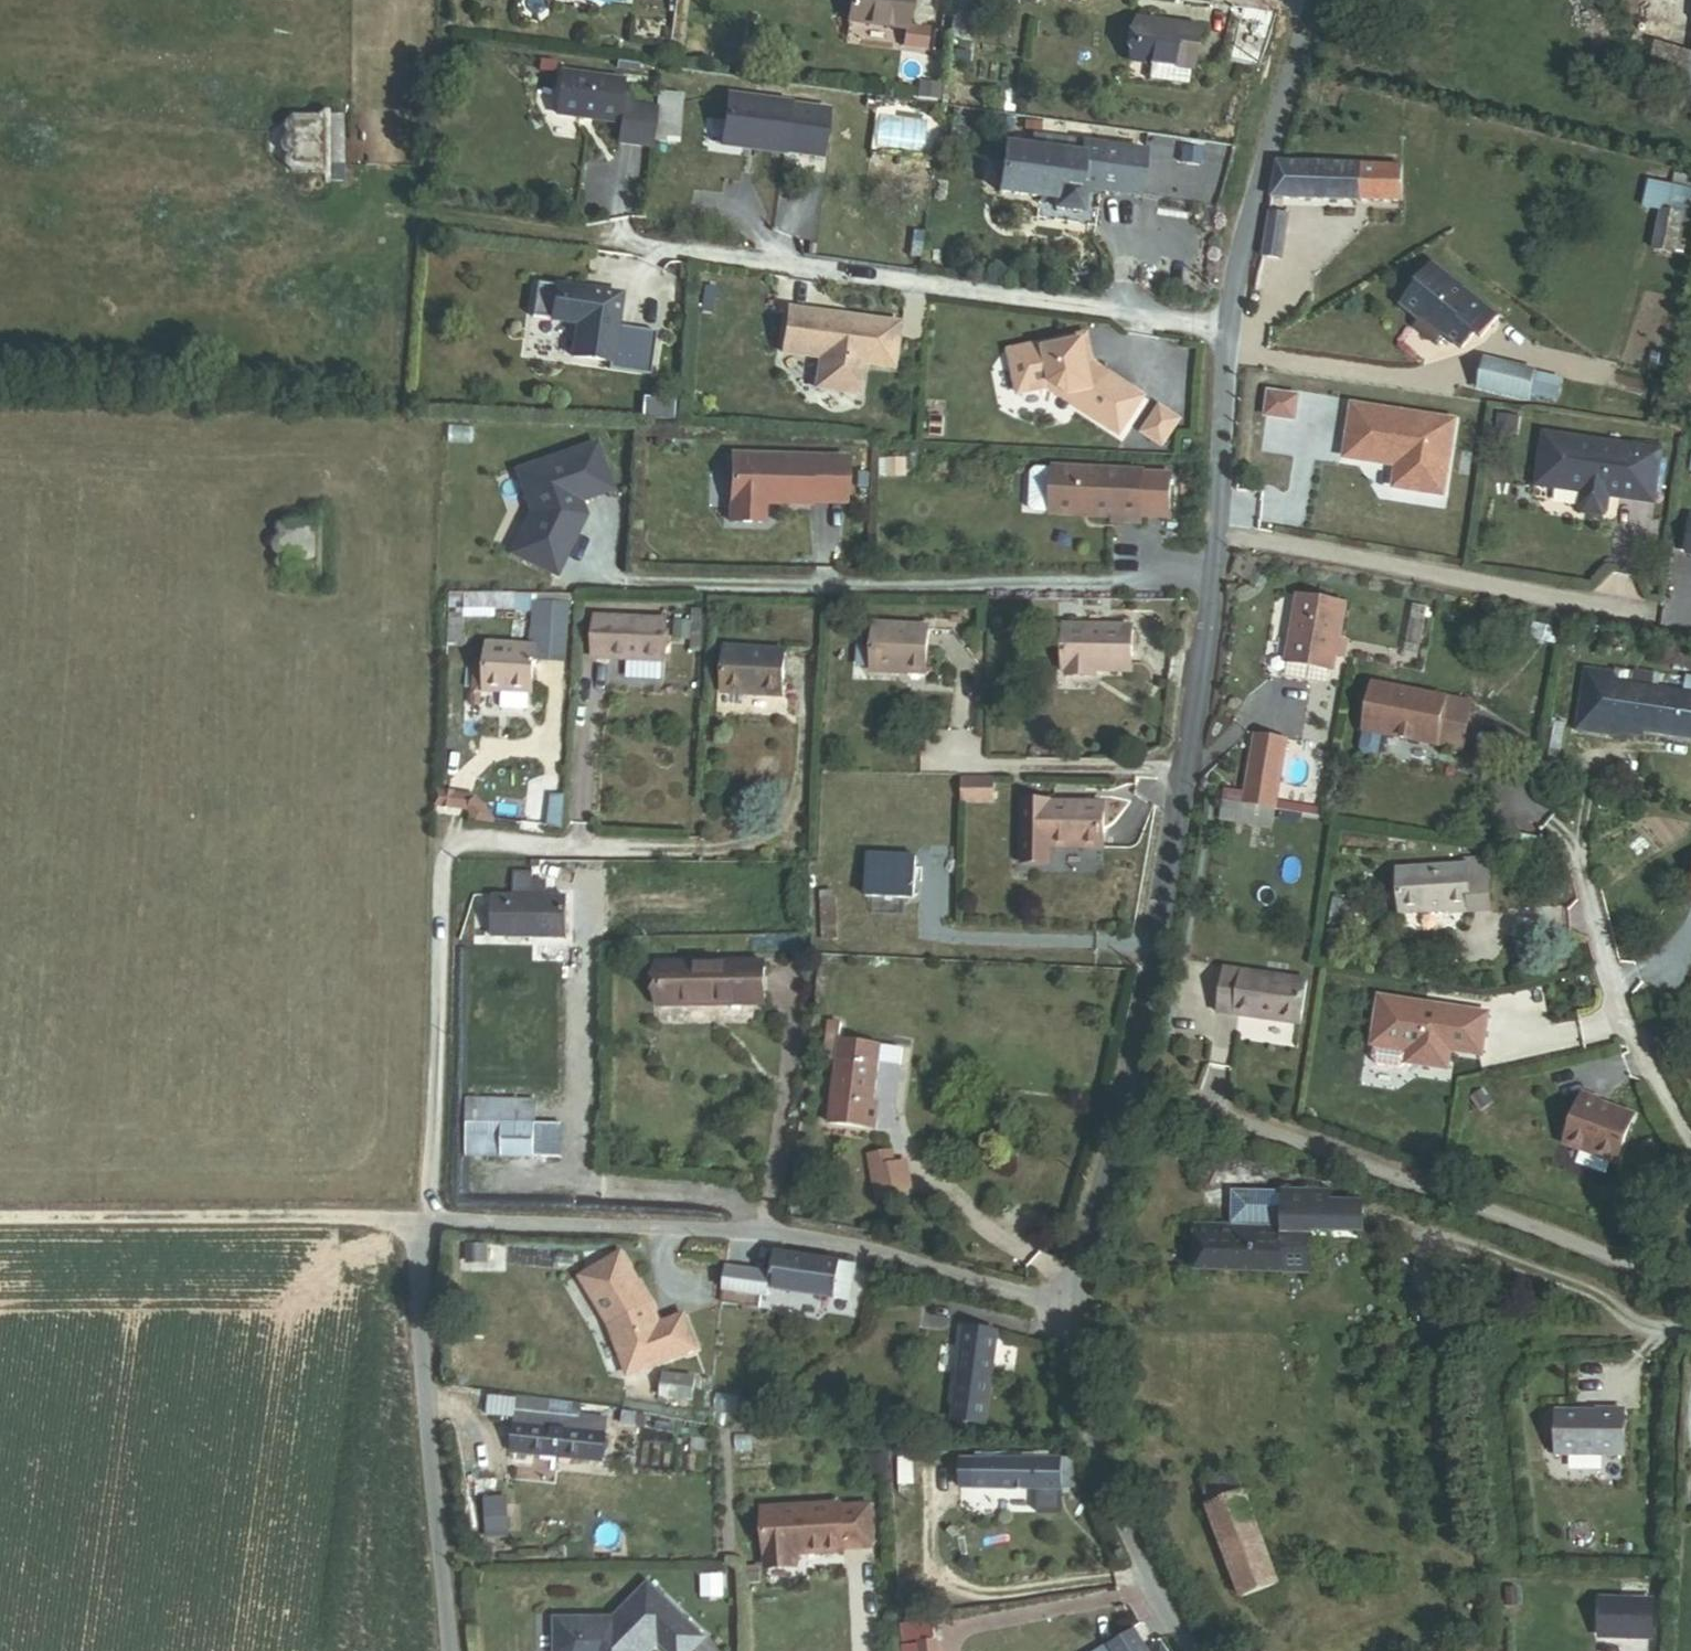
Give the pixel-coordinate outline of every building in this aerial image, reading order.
[(908,30),(911,0),(855,0),(852,23),(908,30)] [(1187,84),(1188,68),(1192,69),(1196,29),(1139,23),(1135,62),(1151,64),(1149,80),(1187,84)] [(1690,71),(1690,60),(1656,49),(1645,86),(1683,98),(1690,71)] [(969,54),(955,52),(954,62),(967,64),(969,54)] [(1683,98),(1690,101),(1690,71),(1683,98)] [(557,73),(552,119),(612,126),(619,83),(557,73)] [(679,144),(683,94),(656,92),(651,141),(679,144)] [(823,157),(830,112),(725,98),(719,143),(823,157)] [(313,183),(321,183),(321,111),(310,114),(310,120),(280,119),(272,127),(277,135),(266,140),(268,150),(275,155),(270,163),(278,169),(307,170),(313,183)] [(1138,196),(1144,152),(1083,144),(1081,155),(1006,145),(999,193),(1041,198),(1056,200),(1055,205),(1055,209),(1081,213),(1083,194),(1084,189),(1098,191),(1138,196)] [(1366,149),(1365,169),(1401,170),(1401,151),(1366,149)] [(1272,202),(1401,208),(1401,170),(1365,169),(1278,166),(1272,202)] [(1690,190),(1650,181),(1644,207),(1661,211),(1652,254),(1675,260),(1684,219),(1690,190)] [(1278,265),(1281,265),(1289,220),(1269,217),(1260,276),(1275,279),(1278,265)] [(1499,322),(1432,271),(1416,290),(1418,291),(1402,312),(1420,327),(1414,335),(1436,352),(1445,340),(1463,354),(1475,340),(1481,345),(1499,322)] [(613,367),(655,373),(661,330),(621,324),(626,293),(542,281),(537,314),(583,321),(578,354),(615,360),(613,367)] [(837,316),(783,308),(776,352),(814,357),(810,388),(853,394),(857,364),(887,368),(893,324),(847,318),(846,323),(836,321),(837,316)] [(1067,346),(1066,341),(1005,354),(1015,397),(1045,390),(1101,428),(1126,391),(1083,362),(1069,353),(1067,346)] [(1069,353),(1083,362),(1078,343),(1067,346),(1069,353)] [(1537,378),(1486,366),(1479,395),(1530,407),(1537,378)] [(1115,437),(1140,400),(1126,391),(1101,428),(1115,437)] [(1443,496),(1454,420),(1352,405),(1344,458),(1396,466),(1393,488),(1443,496)] [(1661,451),(1544,434),(1536,486),(1582,493),(1580,509),(1583,513),(1602,516),(1606,512),(1608,496),(1654,503),(1661,451)] [(502,555),(547,581),(577,521),(575,511),(605,499),(586,447),(512,472),(523,514),(502,555)] [(845,500),(847,459),(731,455),(729,522),(764,523),(765,501),(772,501),(772,504),(811,505),(811,503),(811,498),(845,500)] [(902,458),(887,457),(886,475),(901,476),(902,458)] [(1169,519),(1171,475),(1144,473),(1144,471),(1053,467),(1053,470),(1036,469),(1032,473),(1030,508),(1034,511),(1051,513),(1050,515),(1112,519),(1112,523),(1141,524),(1142,517),(1169,519)] [(304,588),(314,588),(315,518),(301,518),(300,528),(272,529),(266,535),(271,541),(261,548),(262,556),(270,559),(263,570),(275,575),(299,576),(304,588)] [(515,611),(516,594),(463,593),(463,618),(495,618),(495,611),(515,611)] [(1345,605),(1298,597),(1287,661),(1333,670),(1336,654),(1344,655),(1346,643),(1338,641),(1345,605)] [(562,653),(565,606),(535,604),(533,631),(537,631),(536,651),(490,648),(487,692),(532,695),(534,658),(563,660),(564,653),(562,653)] [(594,659),(663,664),(666,621),(597,617),(594,659)] [(875,674),(926,675),(927,630),(877,628),(875,674)] [(1097,673),(1131,673),(1132,630),(1065,629),(1065,672),(1071,672),(1071,678),(1097,679),(1097,673)] [(758,696),(783,698),(787,655),(728,650),(725,686),(758,688),(758,696)] [(483,670),(473,669),(471,708),(481,708),(483,670)] [(1585,669),(1575,729),(1621,737),(1622,731),(1690,742),(1690,677),(1686,676),(1683,693),(1661,689),(1662,679),(1657,679),(1658,675),(1658,674),(1636,671),(1636,674),(1616,671),(1616,673),(1585,669)] [(724,693),(758,696),(758,688),(725,686),(724,693)] [(1379,740),(1456,755),(1465,708),(1371,690),(1362,737),(1358,756),(1362,761),(1371,762),(1376,759),(1379,740)] [(1561,746),(1566,723),(1555,721),(1550,744),(1561,746)] [(1284,743),(1253,738),(1242,807),(1273,812),(1284,743)] [(992,802),(992,776),(962,775),(961,801),(992,802)] [(1105,850),(1107,806),(1023,804),(1021,863),(1051,864),(1051,849),(1105,850)] [(1273,812),(1242,807),(1221,804),(1218,821),(1240,824),(1239,830),(1270,835),(1273,812)] [(869,897),(914,900),(916,859),(871,856),(869,897)] [(1472,915),(1490,913),(1486,863),(1461,865),(1461,870),(1395,876),(1399,920),(1450,916),(1450,922),(1472,921),(1472,915)] [(566,940),(566,900),(547,900),(548,886),(534,886),(534,877),(516,877),(516,899),(497,899),(496,938),(566,940)] [(827,942),(841,941),(837,900),(823,902),(827,942)] [(660,1007),(764,1006),(764,967),(659,968),(660,1007)] [(1217,1020),(1298,1031),(1305,986),(1223,974),(1217,1020)] [(1371,1058),(1375,1064),(1401,1068),(1406,1063),(1447,1070),(1450,1051),(1481,1056),(1488,1013),(1379,997),(1372,1045),(1373,1045),(1371,1058)] [(835,1100),(875,1105),(880,1065),(882,1050),(828,1044),(826,1062),(839,1064),(835,1100)] [(880,1065),(902,1068),(904,1052),(882,1050),(880,1065)] [(1597,1102),(1598,1099),(1583,1093),(1564,1143),(1615,1163),(1633,1115),(1597,1102)] [(561,1160),(562,1128),(538,1127),(538,1103),(471,1101),(469,1157),(561,1160)] [(1197,1273),(1311,1276),(1312,1241),(1364,1242),(1365,1204),(1332,1204),(1332,1194),(1286,1193),(1286,1194),(1234,1193),(1233,1228),(1198,1228),(1197,1273)] [(486,1246),(467,1246),(466,1261),(485,1261),(486,1246)] [(686,1314),(663,1322),(623,1250),(576,1275),(632,1375),(699,1350),(686,1314)] [(772,1290),(848,1302),(854,1267),(778,1255),(777,1263),(774,1282),(772,1290)] [(774,1282),(777,1263),(763,1261),(760,1280),(774,1282)] [(953,1421),(983,1426),(997,1335),(967,1331),(953,1421)] [(693,1401),(696,1380),(663,1375),(659,1396),(693,1401)] [(601,1460),(604,1439),(593,1438),(595,1425),(575,1423),(546,1420),(548,1407),(489,1400),(487,1417),(517,1421),(514,1450),(601,1460)] [(546,1420),(575,1423),(577,1410),(548,1407),(546,1420)] [(1622,1455),(1623,1410),(1605,1410),(1605,1413),(1557,1412),(1556,1454),(1622,1455)] [(636,1419),(623,1417),(621,1429),(635,1431),(636,1419)] [(593,1438),(604,1439),(605,1426),(595,1425),(593,1438)] [(975,1488),(1078,1490),(1078,1463),(976,1461),(975,1488)] [(1272,1591),(1280,1588),(1235,1471),(1200,1485),(1244,1602),(1272,1591)] [(489,1526),(511,1524),(509,1496),(487,1497),(489,1526)] [(872,1547),(869,1506),(841,1507),(840,1505),(762,1510),(765,1568),(796,1566),(795,1555),(807,1554),(807,1557),(843,1555),(843,1548),(872,1547)] [(650,1587),(615,1622),(557,1620),(556,1650),(654,1650),(659,1646),(664,1650),(696,1650),(705,1642),(650,1587)] [(1599,1638),(1652,1639),(1653,1600),(1600,1599),(1599,1638)] [(1135,1635),(1112,1649),(1111,1647),(1105,1650),(1146,1650),(1135,1635)]
